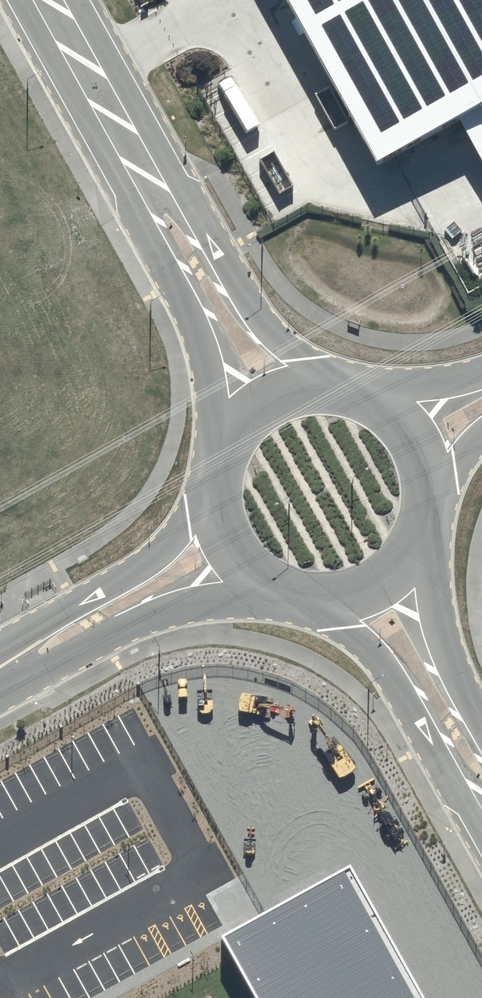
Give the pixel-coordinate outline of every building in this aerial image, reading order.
[(342,183),(481,108),(481,0),(243,0),(342,183)] [(272,997),(419,997),(347,856),(269,895),(230,915),(270,995),(272,997)]
